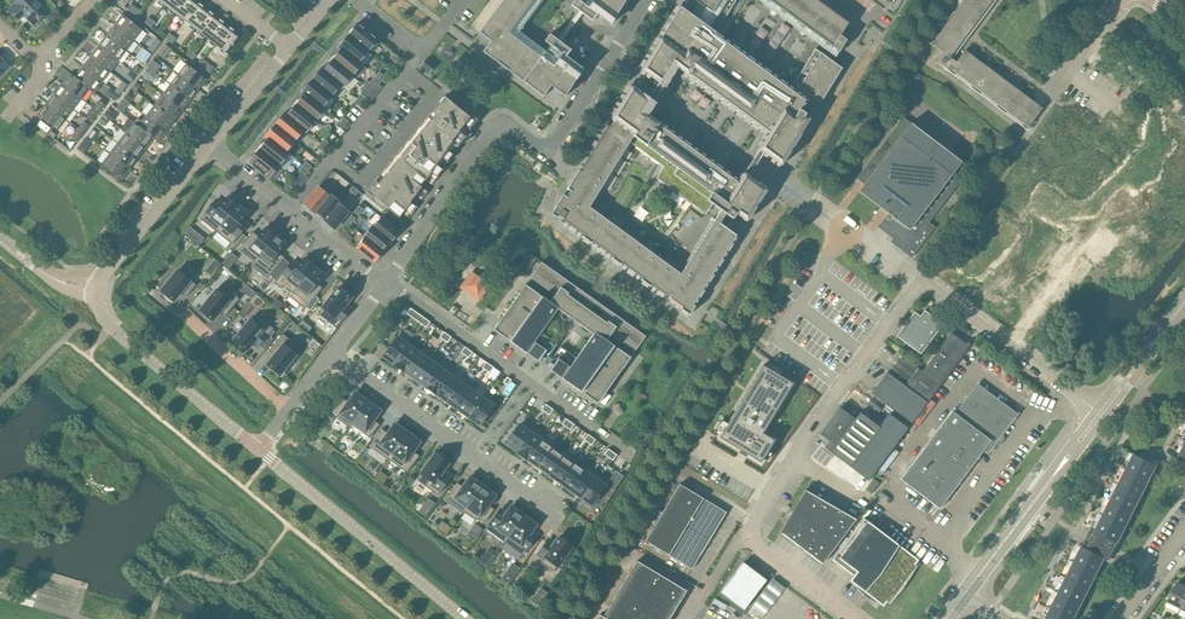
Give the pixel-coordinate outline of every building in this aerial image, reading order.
[(49,11),(37,0),(17,0),(13,4),(14,5),(9,10),(19,19),(23,15),(34,25),(49,11)] [(166,6),(170,9),(171,10),(178,0),(170,0),(166,6)] [(171,10),(175,13),(176,13),(186,0),(178,0),(171,10)] [(176,13),(180,17),(193,0),(186,0),(176,13)] [(199,2),(197,0),(193,0),(180,17),(185,20),(199,2)] [(478,32),(490,41),(482,52),(543,97),(551,87),(565,97),(583,69),(566,56),(570,51),(571,50),(556,40),(550,34),(544,41),(556,50),(562,55),(553,66),(509,33),(523,15),(529,20),(544,0),(503,0),(478,32)] [(588,8),(578,0),(575,0),(571,5),(578,11),(592,21),(593,21),(592,20),(597,15),(610,25),(626,0),(594,0),(588,8)] [(756,165),(764,152),(771,158),(782,166),(811,119),(809,117),(815,107),(817,108),(842,68),(832,61),(815,49),(791,88),(716,32),(736,0),(688,0),(683,9),(680,6),(640,70),(652,78),(658,83),(654,91),(658,94),(663,86),(665,88),(678,68),(767,134),(758,149),(759,149),(751,162),(756,165)] [(792,0),(768,0),(784,12),(792,0)] [(815,0),(792,0),(784,12),(800,24),(815,0)] [(832,9),(820,0),(815,0),(800,24),(816,36),(832,9)] [(960,4),(981,20),(991,8),(981,0),(963,0),(960,4)] [(199,2),(185,20),(190,24),(204,6),(199,2)] [(139,18),(143,13),(131,4),(127,9),(139,18)] [(960,4),(950,17),(972,33),(981,20),(960,4)] [(195,28),(210,10),(204,6),(190,24),(195,28)] [(832,9),(816,36),(830,46),(839,52),(846,40),(840,36),(849,21),(832,9)] [(210,10),(195,28),(200,32),(215,14),(210,10)] [(115,25),(135,40),(143,30),(123,14),(115,25)] [(215,14),(200,32),(201,33),(206,36),(220,18),(215,14)] [(152,28),(156,22),(149,17),(145,22),(152,28)] [(950,17),(941,30),(962,46),(962,45),(968,37),(972,33),(950,17)] [(220,18),(206,36),(211,40),(225,22),(220,18)] [(225,22),(211,40),(216,44),(230,26),(225,22)] [(369,52),(378,40),(358,23),(348,35),(369,52)] [(115,25),(106,36),(126,51),(135,40),(115,25)] [(230,26),(216,44),(221,48),(235,30),(235,29),(230,26)] [(235,30),(221,48),(226,52),(241,34),(235,30)] [(938,40),(934,46),(937,48),(952,59),(962,46),(941,30),(935,38),(938,40)] [(172,44),(176,39),(169,33),(165,38),(172,44)] [(348,35),(339,45),(342,47),(360,62),(369,52),(348,35)] [(106,36),(98,46),(118,62),(126,51),(106,36)] [(148,50),(152,53),(156,49),(157,47),(153,44),(148,50)] [(164,58),(171,49),(165,45),(158,54),(164,58)] [(98,46),(91,56),(111,72),(118,62),(98,46)] [(341,48),(332,59),(353,76),(362,65),(362,64),(360,62),(342,47),(341,48)] [(937,48),(928,59),(941,69),(943,66),(949,71),(956,62),(952,59),(937,48)] [(193,60),(197,54),(190,49),(186,54),(193,60)] [(147,51),(140,61),(144,64),(147,60),(151,55),(147,51)] [(956,62),(949,71),(950,72),(962,81),(978,60),(971,55),(970,57),(963,52),(956,62)] [(396,63),(399,59),(393,54),(390,58),(396,63)] [(91,56),(83,67),(103,82),(111,72),(91,56)] [(9,67),(0,59),(0,76),(9,67)] [(211,73),(214,68),(203,59),(199,64),(211,73)] [(323,70),(323,71),(341,86),(343,88),(344,87),(353,76),(332,59),(323,70)] [(426,59),(421,66),(430,73),(435,67),(427,60),(426,59)] [(152,62),(148,67),(155,73),(156,73),(159,69),(161,66),(153,60),(152,62)] [(978,60),(962,81),(975,91),(991,70),(978,60)] [(178,75),(198,90),(206,79),(186,64),(178,75)] [(136,65),(131,71),(136,75),(136,74),(141,68),(136,65)] [(75,77),(90,89),(95,93),(103,82),(83,67),(75,77)] [(147,67),(142,75),(149,81),(150,79),(155,73),(148,67),(147,67)] [(311,80),(332,97),(340,86),(341,86),(323,71),(320,69),(311,80)] [(988,100),(1004,80),(991,70),(975,91),(988,100)] [(130,72),(125,78),(130,82),(135,76),(130,72)] [(376,76),(372,80),(378,85),(381,81),(382,81),(385,77),(379,72),(376,76)] [(75,77),(70,73),(62,84),(82,99),(90,89),(75,77)] [(190,100),(198,90),(178,75),(170,85),(190,100)] [(311,80),(302,91),(305,93),(323,108),(323,107),(332,97),(311,80)] [(1000,110),(1016,89),(1004,80),(988,100),(1000,110)] [(122,81),(119,86),(124,90),(128,86),(128,85),(122,81)] [(132,87),(131,88),(136,92),(141,86),(136,82),(132,87)] [(62,84),(54,94),(74,109),(82,99),(62,84)] [(182,111),(190,100),(170,85),(162,95),(182,111)] [(658,94),(654,91),(649,98),(642,93),(642,94),(642,93),(631,85),(611,118),(614,120),(610,127),(607,124),(567,189),(570,191),(591,205),(600,189),(602,190),(612,175),(613,172),(621,159),(623,156),(631,144),(635,146),(639,150),(657,163),(658,164),(659,164),(663,167),(656,178),(699,210),(699,209),(706,198),(710,201),(709,202),(713,205),(721,210),(718,215),(722,218),(725,214),(733,219),(736,214),(747,221),(767,189),(749,176),(756,165),(751,162),(745,173),(744,172),(739,181),(649,115),(656,103),(654,101),(658,94)] [(1016,89),(1000,110),(1013,119),(1028,98),(1016,89)] [(115,92),(111,98),(115,101),(119,95),(115,92)] [(124,98),(130,103),(134,97),(128,93),(124,98)] [(304,94),(295,104),(316,121),(325,110),(326,110),(323,108),(305,93),(304,94)] [(66,119),(74,109),(54,94),(46,104),(66,119)] [(360,107),(367,99),(361,94),(354,102),(360,107)] [(174,121),(182,111),(162,95),(154,106),(174,121)] [(451,102),(444,97),(438,104),(438,103),(429,115),(425,120),(424,120),(424,121),(419,127),(418,128),(413,134),(412,135),(407,141),(407,142),(402,148),(401,148),(401,149),(396,155),(395,156),(390,162),(389,163),(384,169),(384,170),(379,176),(378,176),(378,177),(366,192),(373,198),(373,197),(387,208),(399,218),(406,209),(405,209),(411,202),(411,201),(416,194),(422,187),(421,186),(427,179),(426,179),(432,172),(431,171),(437,164),(436,164),(442,157),(441,156),(447,149),(446,149),(452,142),(451,141),(453,140),(457,134),(458,133),(459,132),(458,131),(464,124),(463,124),(469,117),(462,111),(451,102)] [(1028,98),(1013,119),(1026,129),(1041,110),(1035,106),(1036,104),(1028,98)] [(93,108),(99,112),(104,107),(104,106),(105,105),(99,101),(93,108)] [(120,103),(116,109),(122,113),(126,107),(120,103)] [(58,130),(66,119),(46,104),(38,115),(58,130)] [(287,115),(286,116),(304,131),(306,133),(307,133),(307,132),(316,121),(295,104),(287,115)] [(166,131),(174,121),(154,106),(147,116),(166,131)] [(1177,114),(1184,121),(1184,108),(1183,106),(1177,114)] [(95,119),(99,112),(93,108),(85,118),(91,123),(95,119)] [(111,122),(116,116),(108,109),(103,116),(107,120),(108,119),(108,120),(111,122)] [(283,114),(275,125),(284,133),(295,141),(304,131),(286,116),(283,114)] [(98,121),(98,122),(103,126),(108,120),(108,119),(107,120),(103,116),(98,121)] [(158,142),(166,131),(147,116),(142,122),(139,119),(136,119),(134,122),(139,126),(138,126),(154,138),(153,138),(158,142)] [(342,130),(348,122),(342,117),(336,125),(342,130)] [(903,117),(857,178),(864,184),(859,191),(889,214),(878,227),(893,238),(891,242),(912,258),(935,227),(930,222),(971,168),(903,117)] [(139,126),(134,122),(130,119),(126,124),(131,127),(126,133),(145,148),(153,138),(154,138),(138,126),(139,126)] [(79,129),(84,133),(89,126),(84,122),(79,129)] [(275,125),(266,135),(268,137),(287,152),(295,141),(284,133),(275,125)] [(78,141),(84,133),(79,129),(72,137),(78,141)] [(87,136),(93,140),(98,133),(93,129),(92,130),(87,136)] [(138,159),(145,148),(126,133),(118,143),(138,159)] [(86,137),(82,142),(88,147),(92,142),(86,137)] [(267,139),(259,149),(280,166),(289,155),(289,154),(287,152),(268,137),(267,139)] [(323,152),(330,144),(324,139),(317,147),(323,152)] [(130,169),(138,159),(118,143),(110,154),(130,169)] [(270,178),(280,166),(259,149),(249,161),(255,166),(270,178)] [(122,179),(130,169),(110,154),(102,164),(122,179)] [(305,175),(312,167),(306,162),(299,170),(305,175)] [(334,178),(340,183),(343,179),(337,174),(334,178)] [(345,187),(349,183),(343,179),(340,183),(345,187)] [(290,193),(293,189),(287,184),(284,188),(290,193)] [(355,195),(358,191),(352,186),(349,190),(355,195)] [(329,193),(328,194),(319,187),(304,206),(314,214),(330,194),(329,193)] [(606,217),(591,205),(570,191),(567,197),(563,195),(551,214),(558,218),(559,216),(563,218),(561,222),(689,315),(738,236),(719,223),(722,218),(718,215),(715,220),(713,218),(688,258),(680,271),(668,262),(665,260),(653,251),(650,249),(639,240),(636,238),(624,230),(621,227),(609,219),(606,217)] [(324,222),(340,202),(330,194),(314,214),(315,214),(316,213),(324,220),(323,221),(324,222)] [(206,212),(201,219),(217,231),(220,227),(237,204),(227,196),(221,203),(216,199),(206,212)] [(340,204),(341,202),(340,202),(324,222),(334,230),(349,211),(340,204)] [(220,227),(217,231),(230,242),(233,244),(237,238),(249,224),(242,219),(248,212),(237,204),(220,227)] [(359,206),(354,212),(358,215),(363,210),(359,206)] [(346,222),(350,225),(355,219),(351,216),(346,221),(346,222)] [(373,227),(390,241),(391,242),(399,232),(381,217),(373,227)] [(345,231),(350,225),(346,222),(346,221),(341,227),(345,231)] [(363,236),(364,237),(381,251),(382,250),(389,242),(390,241),(373,227),(371,226),(363,236)] [(190,227),(185,233),(195,241),(200,235),(190,227)] [(253,232),(238,250),(244,254),(253,262),(254,262),(258,257),(275,236),(265,227),(258,236),(253,232)] [(254,262),(251,266),(262,274),(267,279),(270,275),(273,277),(286,261),(283,259),(284,257),(279,253),(286,244),(275,236),(258,257),(254,262)] [(364,237),(357,247),(375,262),(383,252),(381,251),(364,237)] [(286,261),(273,277),(276,280),(277,280),(274,283),(280,288),(282,285),(292,293),(296,288),(314,265),(304,257),(299,264),(293,260),(290,264),(289,263),(286,261)] [(214,260),(211,264),(217,269),(220,264),(214,260)] [(594,305),(590,302),(585,298),(581,304),(578,302),(585,293),(543,264),(541,262),(539,265),(530,278),(555,295),(550,302),(525,285),(519,293),(519,294),(501,318),(501,319),(501,318),(493,329),(507,339),(510,336),(512,337),(510,341),(526,353),(527,353),(527,354),(538,361),(542,356),(545,359),(542,363),(545,365),(547,366),(550,362),(553,365),(550,370),(561,377),(562,378),(581,392),(584,388),(586,390),(584,394),(598,404),(606,393),(605,393),(623,368),(623,367),(624,368),(630,358),(606,341),(610,335),(634,352),(643,339),(646,336),(642,334),(606,309),(600,318),(590,311),(594,305)] [(292,293),(289,296),(300,304),(304,307),(305,309),(322,288),(317,284),(325,274),(314,265),(296,288),(292,293)] [(177,270),(161,290),(174,300),(181,291),(187,296),(196,285),(177,270)] [(478,296),(487,283),(474,273),(464,287),(478,296)] [(217,289),(199,309),(213,321),(221,312),(224,315),(239,299),(221,284),(217,289)] [(322,309),(317,314),(336,328),(341,322),(353,308),(348,304),(354,297),(339,286),(338,285),(333,291),(332,290),(324,299),(326,300),(320,307),(322,309)] [(278,300),(274,306),(278,310),(283,304),(278,300)] [(248,302),(245,306),(250,310),(253,306),(254,306),(248,301),(248,302)] [(943,324),(925,310),(920,316),(915,312),(897,336),(921,354),(943,324)] [(250,319),(233,339),(247,350),(252,344),(256,347),(267,334),(271,329),(272,328),(255,314),(251,320),(250,319)] [(391,345),(384,355),(395,363),(408,344),(411,340),(400,332),(398,336),(396,338),(394,336),(389,343),(391,345)] [(907,383),(906,385),(909,387),(928,401),(928,402),(969,346),(951,333),(922,371),(918,369),(915,373),(911,379),(907,383)] [(273,355),(266,364),(280,376),(281,377),(286,371),(285,370),(297,356),(295,354),(300,349),(283,335),(269,352),(273,355)] [(408,344),(395,363),(405,371),(419,351),(408,344)] [(419,351),(405,371),(416,378),(430,359),(432,355),(422,348),(419,351)] [(430,359),(416,378),(427,386),(441,366),(443,363),(432,355),(430,359)] [(902,356),(889,374),(906,387),(927,402),(928,401),(909,387),(906,385),(907,383),(911,379),(915,373),(918,369),(902,356)] [(441,366),(427,386),(437,394),(451,374),(454,371),(443,363),(441,366)] [(764,367),(720,438),(760,462),(773,440),(764,435),(761,433),(791,383),(764,367)] [(912,423),(927,402),(906,387),(889,374),(887,373),(872,393),(912,423)] [(451,374),(437,394),(448,401),(462,382),(451,374)] [(462,382),(448,401),(459,409),(473,389),(475,386),(465,378),(462,382)] [(1017,415),(977,385),(956,413),(952,411),(901,479),(940,509),(983,451),(987,454),(994,444),(997,446),(999,446),(1001,443),(1004,439),(1004,437),(1001,435),(1017,415)] [(473,389),(459,409),(469,416),(483,396),(473,389)] [(342,398),(332,411),(338,415),(339,415),(338,416),(337,419),(349,427),(351,425),(369,398),(367,397),(359,392),(358,393),(355,391),(348,402),(347,402),(342,398)] [(469,416),(467,418),(479,426),(489,411),(491,413),(497,406),(494,404),(497,400),(486,393),(483,396),(469,416)] [(369,398),(351,425),(365,434),(370,438),(379,424),(374,421),(382,410),(376,406),(378,404),(370,399),(369,398)] [(840,408),(820,434),(829,441),(828,443),(826,445),(824,447),(826,449),(869,480),(873,474),(908,428),(891,414),(880,427),(860,412),(855,419),(840,408)] [(565,418),(561,424),(566,427),(570,421),(565,418)] [(570,421),(566,427),(570,430),(574,424),(570,421)] [(381,429),(369,446),(375,450),(388,459),(391,454),(408,431),(409,430),(408,429),(407,428),(401,424),(400,425),(394,422),(387,433),(381,429)] [(520,424),(506,444),(517,451),(531,432),(520,424)] [(531,432),(517,451),(528,459),(541,439),(545,435),(534,427),(531,432)] [(391,454),(388,459),(401,469),(407,473),(419,456),(414,452),(422,441),(416,437),(417,435),(409,430),(408,431),(391,454)] [(690,432),(680,450),(687,455),(698,437),(691,432),(690,432)] [(541,439),(528,459),(538,466),(552,448),(552,447),(555,443),(545,435),(541,439)] [(552,448),(538,466),(549,474),(563,455),(552,447),(552,448)] [(608,449),(604,454),(608,457),(612,452),(608,449)] [(563,455),(549,474),(560,482),(574,462),(577,458),(566,450),(563,455)] [(420,474),(416,480),(428,488),(438,495),(452,475),(445,470),(450,462),(445,458),(446,457),(440,452),(439,454),(435,451),(419,473),(420,474)] [(612,452),(608,457),(612,460),(616,455),(612,452)] [(1127,468),(1147,478),(1154,464),(1134,454),(1127,468)] [(574,462),(560,482),(570,489),(584,470),(574,462)] [(584,470),(570,489),(581,497),(595,477),(598,473),(587,466),(584,470)] [(1139,494),(1147,478),(1127,468),(1119,484),(1139,494)] [(615,471),(608,480),(609,481),(613,483),(609,489),(613,491),(623,476),(615,471)] [(595,477),(581,497),(591,504),(605,485),(608,481),(598,473),(595,477)] [(456,483),(445,500),(450,504),(463,513),(464,512),(467,508),(483,485),(484,483),(483,482),(482,482),(474,477),(473,478),(469,475),(461,486),(456,483)] [(871,493),(879,483),(874,479),(866,489),(871,493)] [(467,508),(464,512),(476,521),(478,518),(485,523),(494,509),(489,506),(497,495),(491,491),(492,489),(484,483),(483,485),(467,508)] [(1131,509),(1139,494),(1119,484),(1111,499),(1131,509)] [(691,571),(725,514),(679,486),(644,543),(691,571)] [(822,564),(856,519),(807,491),(807,490),(806,490),(791,514),(780,533),(781,534),(781,533),(822,564)] [(428,498),(424,503),(431,508),(435,503),(428,498)] [(1123,525),(1131,509),(1111,499),(1104,515),(1123,525)] [(488,524),(485,528),(504,542),(507,538),(524,515),(524,514),(525,512),(523,510),(516,506),(515,507),(510,504),(505,511),(500,507),(488,524)] [(507,538),(504,542),(523,556),(526,551),(538,535),(533,531),(538,524),(533,521),(534,519),(526,513),(525,512),(524,514),(524,515),(507,538)] [(1096,531),(1095,531),(1097,532),(1115,541),(1123,525),(1104,515),(1096,531)] [(908,552),(863,518),(862,519),(863,519),(860,522),(832,559),(832,560),(853,576),(850,581),(851,582),(866,598),(871,594),(880,604),(883,606),(887,601),(888,603),(916,566),(914,565),(918,560),(908,552)] [(444,523),(439,530),(446,535),(451,527),(444,523)] [(474,524),(470,530),(478,536),(482,529),(474,524)] [(1082,547),(1102,557),(1109,560),(1118,542),(1115,541),(1097,532),(1096,535),(1094,534),(1091,539),(1087,537),(1082,547)] [(548,537),(535,555),(542,560),(540,563),(553,572),(557,567),(558,568),(574,546),(572,545),(573,543),(564,537),(563,539),(558,535),(554,541),(548,537)] [(1082,547),(1074,562),(1094,572),(1102,557),(1082,547)] [(686,591),(636,561),(603,617),(599,615),(597,618),(669,618),(686,591)] [(1087,587),(1094,572),(1074,562),(1067,577),(1087,587)] [(512,563),(500,579),(508,585),(519,568),(512,563)] [(741,564),(720,592),(744,610),(766,580),(753,570),(751,572),(741,564)] [(1067,577),(1060,592),(1079,602),(1087,587),(1067,577)] [(1184,602),(1184,587),(1177,583),(1167,602),(1181,609),(1184,602)] [(540,588),(538,592),(545,597),(548,593),(540,588)] [(1071,618),(1079,602),(1060,592),(1052,608),(1071,618)] [(749,611),(759,618),(761,618),(765,614),(753,606),(749,611)] [(1046,618),(1071,618),(1052,608),(1046,618)]
